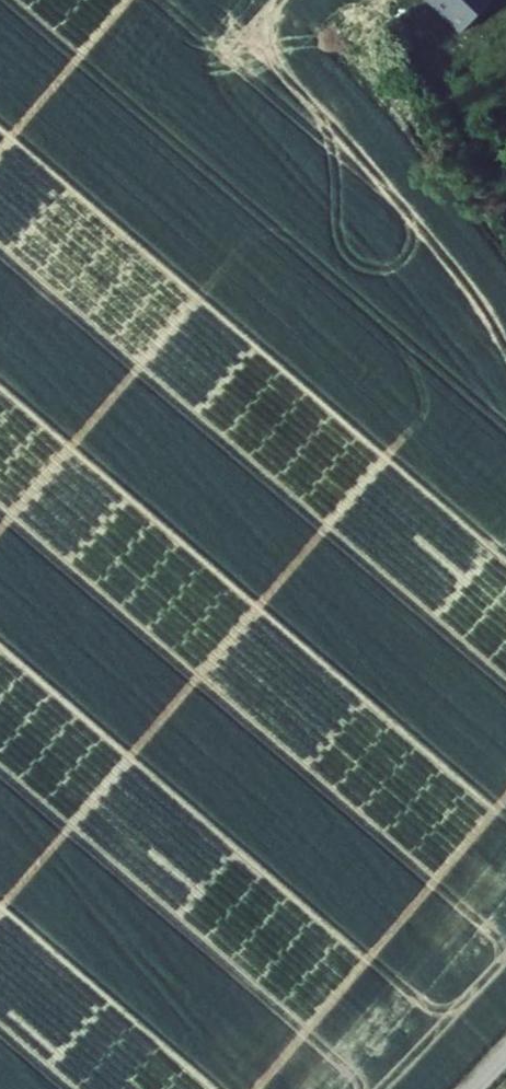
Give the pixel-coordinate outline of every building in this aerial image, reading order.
[(465,31),(495,0),(432,0),(465,31)]
